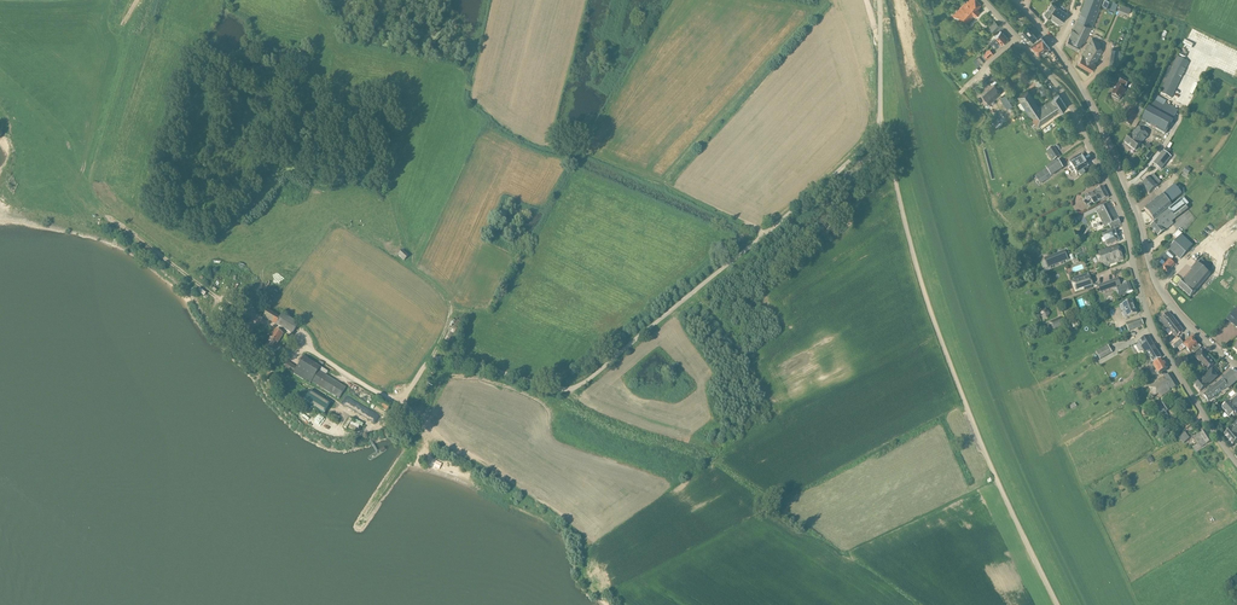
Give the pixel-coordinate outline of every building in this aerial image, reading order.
[(964,4),(952,15),(959,22),(962,19),(964,21),(965,19),(969,22),(976,15),(979,12),(977,9),(981,4),(976,0),(969,0),(964,4)] [(1102,5),(1115,10),(1117,3),(1109,0),(1104,0),(1102,5)] [(1045,14),(1050,18),(1060,25),(1068,13),(1058,6),(1057,7),(1052,3),(1045,14)] [(1128,14),(1131,7),(1120,3),(1117,10),(1128,14)] [(1078,49),(1080,45),(1082,46),(1092,27),(1077,20),(1068,37),(1069,37),(1066,43),(1078,49)] [(1001,27),(994,21),(988,27),(994,34),(1001,27)] [(1036,38),(1026,26),(1019,32),(1029,44),(1036,38)] [(1001,31),(994,37),(991,39),(997,47),(1001,44),(1008,38),(1001,31)] [(1042,38),(1031,46),(1038,55),(1049,47),(1042,38)] [(1093,54),(1090,53),(1094,46),(1097,48),(1100,44),(1101,43),(1092,38),(1081,55),(1082,55),(1077,62),(1086,68),(1092,57),(1091,56),(1093,54)] [(1097,48),(1094,46),(1090,53),(1093,54),(1091,56),(1092,57),(1086,68),(1091,70),(1095,63),(1103,51),(1101,47),(1102,45),(1100,44),(1097,48)] [(983,53),(987,59),(993,54),(989,48),(983,53)] [(977,57),(982,63),(986,60),(982,55),(982,54),(977,57)] [(1189,62),(1177,57),(1172,68),(1173,68),(1161,93),(1172,99),(1189,62)] [(1040,88),(1043,85),(1035,77),(1032,79),(1040,88)] [(1122,78),(1120,82),(1113,94),(1116,96),(1116,97),(1120,99),(1125,90),(1122,89),(1123,86),(1126,88),(1129,82),(1122,78)] [(989,102),(990,103),(1001,92),(995,85),(990,89),(987,92),(983,95),(986,99),(986,100),(987,102),(989,102)] [(1037,127),(1060,112),(1059,111),(1067,107),(1059,94),(1051,99),(1039,107),(1028,90),(1018,97),(1029,114),(1037,127)] [(1004,95),(1001,97),(1005,106),(1007,109),(1014,103),(1006,93),(1004,95)] [(1149,108),(1143,120),(1142,121),(1145,124),(1147,124),(1151,127),(1156,130),(1165,134),(1172,121),(1178,110),(1165,103),(1162,107),(1152,102),(1149,108)] [(1131,126),(1138,115),(1139,114),(1131,110),(1124,122),(1131,126)] [(1143,130),(1147,124),(1145,124),(1142,121),(1138,127),(1131,136),(1141,144),(1148,135),(1143,130)] [(1141,144),(1131,136),(1130,135),(1125,143),(1135,151),(1141,144)] [(1052,157),(1054,160),(1060,156),(1058,153),(1054,147),(1048,151),(1052,157)] [(1171,157),(1164,151),(1154,164),(1161,170),(1171,157)] [(1086,174),(1084,171),(1089,168),(1081,155),(1070,162),(1078,175),(1079,174),(1081,177),(1086,174)] [(1058,160),(1035,176),(1040,184),(1064,169),(1058,160)] [(1158,185),(1151,177),(1142,185),(1149,193),(1158,185)] [(1171,205),(1171,204),(1183,194),(1175,185),(1163,195),(1159,199),(1158,197),(1145,209),(1154,220),(1171,205)] [(1097,191),(1102,200),(1102,201),(1109,198),(1104,188),(1097,191)] [(1094,205),(1095,204),(1102,200),(1097,191),(1091,195),(1090,193),(1085,196),(1085,197),(1083,198),(1086,204),(1092,201),(1094,205)] [(1173,223),(1172,222),(1176,219),(1175,217),(1187,208),(1186,206),(1189,204),(1183,197),(1164,213),(1156,219),(1157,221),(1151,226),(1159,236),(1165,231),(1165,230),(1173,223)] [(1121,224),(1118,218),(1119,218),(1112,205),(1097,212),(1104,225),(1105,227),(1109,225),(1111,229),(1121,224)] [(1189,240),(1195,247),(1210,234),(1203,227),(1189,240)] [(1119,242),(1115,230),(1103,235),(1108,247),(1119,242)] [(1193,246),(1182,235),(1169,248),(1180,259),(1193,246)] [(1104,267),(1124,259),(1118,244),(1098,252),(1104,267)] [(1168,249),(1165,252),(1172,259),(1175,256),(1168,249)] [(409,256),(403,250),(398,255),(404,261),(409,256)] [(1068,252),(1046,260),(1048,267),(1071,259),(1068,252)] [(1159,258),(1165,264),(1163,266),(1168,271),(1175,264),(1176,263),(1172,259),(1165,252),(1159,258)] [(1198,263),(1191,270),(1193,272),(1185,281),(1184,280),(1178,287),(1190,297),(1196,291),(1211,275),(1209,273),(1213,269),(1201,259),(1198,263)] [(1091,276),(1073,282),(1076,291),(1094,284),(1091,276)] [(1105,284),(1099,286),(1101,292),(1121,284),(1118,279),(1114,280),(1105,284)] [(1130,283),(1117,288),(1114,289),(1115,292),(1116,292),(1118,297),(1133,291),(1130,283)] [(1081,310),(1086,308),(1082,297),(1077,299),(1081,310)] [(1121,306),(1120,306),(1122,311),(1121,311),(1121,312),(1121,313),(1122,313),(1122,314),(1123,314),(1124,314),(1125,319),(1137,314),(1137,313),(1132,301),(1123,305),(1121,306)] [(1236,308),(1227,319),(1236,328),(1236,308)] [(282,314),(280,317),(268,310),(264,317),(276,325),(293,335),(299,324),(282,314)] [(1049,317),(1049,310),(1040,311),(1041,318),(1049,317)] [(1183,331),(1172,316),(1172,317),(1169,313),(1160,320),(1167,329),(1169,327),(1176,336),(1183,331)] [(1061,318),(1050,322),(1053,329),(1064,324),(1061,318)] [(1141,319),(1126,325),(1130,331),(1143,324),(1141,319)] [(283,334),(276,330),(265,348),(272,352),(283,334)] [(1150,357),(1158,353),(1149,336),(1138,343),(1145,354),(1147,353),(1150,357)] [(1198,345),(1194,340),(1195,339),(1193,336),(1183,345),(1187,349),(1187,350),(1189,352),(1190,352),(1190,353),(1192,351),(1195,354),(1201,348),(1198,345)] [(1214,365),(1211,361),(1201,350),(1194,356),(1204,367),(1202,368),(1206,372),(1214,365)] [(1158,353),(1150,357),(1146,359),(1150,365),(1153,363),(1161,358),(1158,353)] [(346,388),(319,370),(321,368),(304,357),(297,368),(288,362),(288,361),(285,360),(281,367),(293,374),(310,385),(312,382),(339,400),(346,388)] [(1154,365),(1159,373),(1167,368),(1162,360),(1154,365)] [(1215,379),(1213,376),(1217,372),(1218,373),(1218,372),(1214,367),(1194,384),(1200,392),(1215,379)] [(1204,395),(1209,401),(1214,397),(1227,387),(1229,388),(1236,381),(1236,374),(1232,371),(1222,379),(1222,380),(1214,386),(1208,390),(1209,391),(1204,395)] [(1171,373),(1149,387),(1154,396),(1159,393),(1161,396),(1170,390),(1169,388),(1171,387),(1172,389),(1179,386),(1171,373)] [(310,391),(303,402),(324,415),(331,404),(310,391)] [(1222,408),(1230,417),(1236,412),(1236,414),(1236,396),(1230,402),(1229,401),(1222,408)] [(392,405),(379,397),(375,404),(388,412),(392,405)] [(1164,401),(1160,404),(1166,412),(1170,410),(1164,401)] [(1236,441),(1236,420),(1230,426),(1232,428),(1224,434),(1233,445),(1236,441)] [(1195,437),(1201,448),(1213,440),(1206,430),(1195,437)] [(1184,444),(1186,442),(1190,438),(1184,431),(1178,437),(1179,439),(1184,444)]
